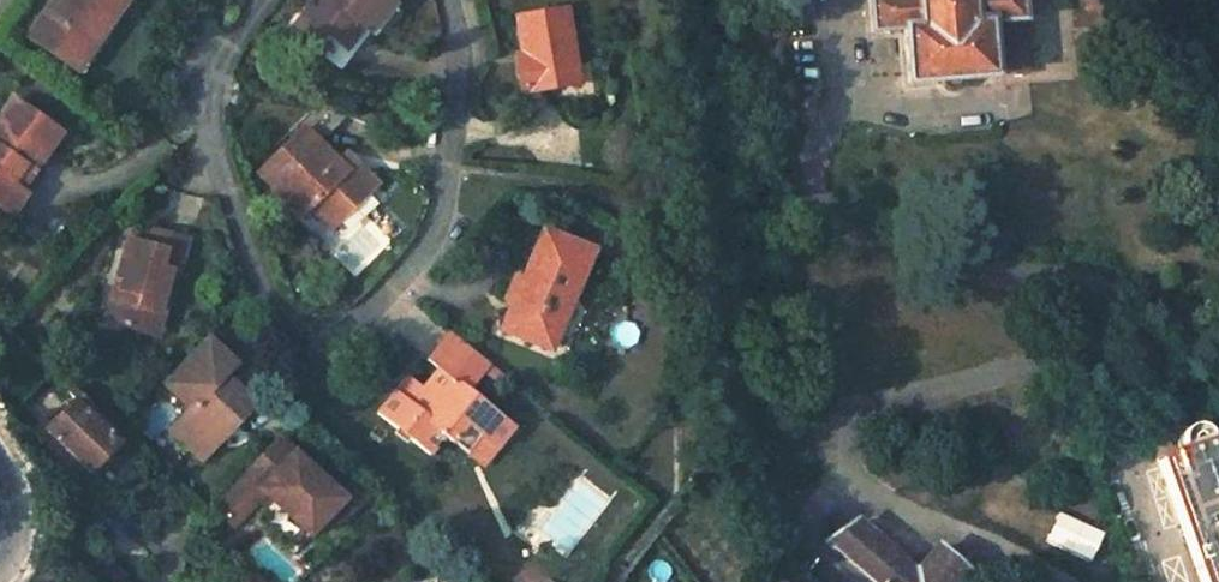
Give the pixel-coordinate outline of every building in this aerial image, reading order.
[(46,9),(27,36),(72,67),(95,33),(100,37),(125,0),(60,0),(51,12),(46,9)] [(291,31),(314,49),(324,35),(344,50),(361,27),(368,32),(392,0),(314,0),(291,31)] [(871,32),(903,30),(907,84),(995,77),(990,23),(1023,21),(1022,0),(868,0),(871,32)] [(578,84),(566,8),(517,16),(524,61),(517,62),(522,92),(551,88),(554,102),(579,98),(578,84)] [(344,50),(324,35),(314,49),(339,68),(368,32),(361,27),(344,50)] [(1133,28),(1111,29),(1113,44),(1134,43),(1133,28)] [(95,33),(72,67),(78,74),(102,39),(100,37),(95,33)] [(14,100),(0,119),(0,208),(10,215),(24,194),(10,183),(36,145),(46,153),(60,133),(14,100)] [(303,126),(258,170),(273,185),(301,214),(307,208),(329,229),(337,222),(358,201),(369,188),(373,184),(352,161),(345,170),(336,160),(318,142),(303,126)] [(336,160),(345,170),(352,161),(343,152),(336,160)] [(345,230),(378,197),(369,188),(358,201),(337,222),(345,230)] [(124,240),(113,276),(120,278),(117,287),(110,286),(100,322),(130,331),(136,307),(154,312),(166,272),(174,274),(184,240),(147,229),(142,245),(124,240)] [(589,251),(544,232),(524,281),(514,305),(504,328),(549,347),(589,251)] [(117,287),(120,278),(113,276),(110,286),(117,287)] [(515,276),(505,302),(514,305),(524,281),(515,276)] [(154,312),(136,307),(130,331),(152,337),(158,314),(154,312)] [(439,371),(421,394),(411,407),(401,398),(396,394),(379,414),(429,456),(445,436),(452,442),(467,423),(495,447),(512,427),(469,390),(489,364),(449,332),(427,361),(439,371)] [(237,363),(208,335),(164,380),(193,407),(180,419),(211,449),(242,417),(243,404),(219,381),(237,363)] [(411,385),(401,398),(411,407),(421,394),(411,385)] [(119,443),(74,398),(45,426),(91,472),(119,443)] [(180,419),(170,430),(200,460),(211,449),(180,419)] [(495,447),(467,423),(452,442),(480,466),(495,447)] [(1160,461),(1201,581),(1218,581),(1218,441),(1209,444),(1207,437),(1204,432),(1198,429),(1190,429),(1184,431),(1182,433),(1179,438),(1178,441),(1178,447),(1181,453),(1160,461)] [(344,499),(278,434),(212,504),(233,525),(265,492),(309,536),(344,499)] [(1042,540),(1088,558),(1100,528),(1054,510),(1042,540)] [(831,542),(876,581),(959,581),(967,574),(938,548),(915,574),(857,522),(831,542)] [(238,581),(271,581),(255,566),(254,567),(238,581)]
